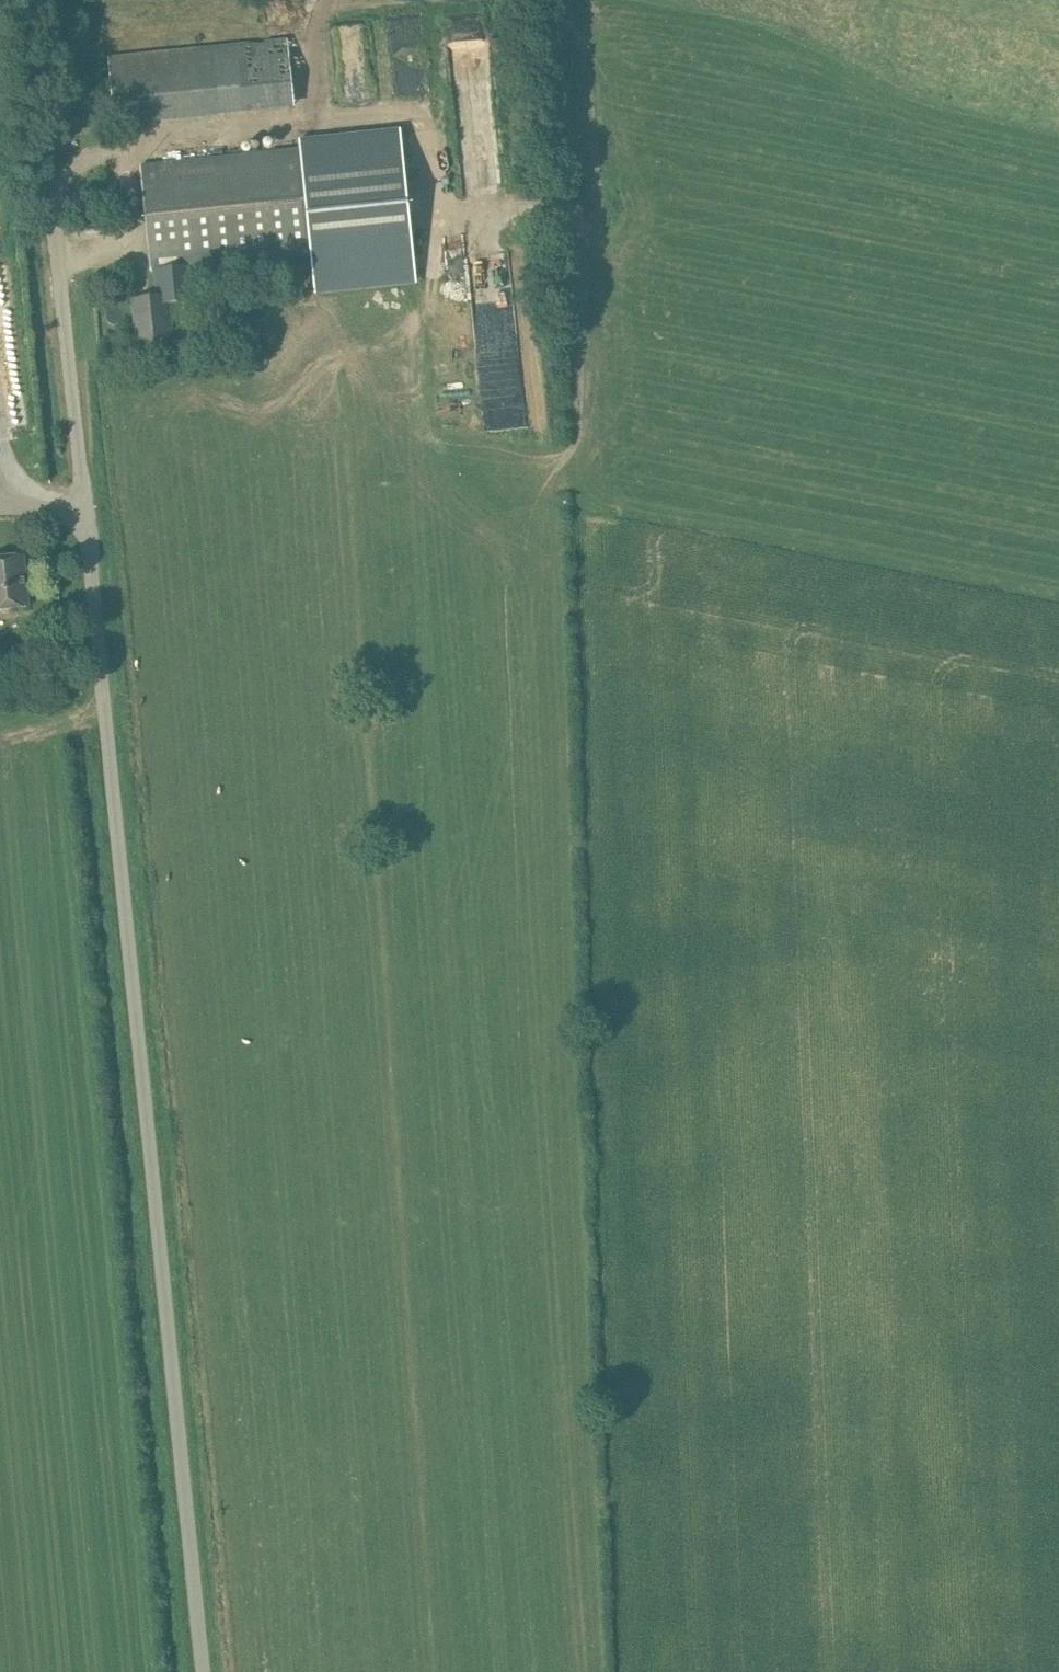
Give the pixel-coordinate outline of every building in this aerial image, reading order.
[(292,108),(286,42),(109,59),(115,125),(292,108)] [(163,164),(141,166),(152,272),(190,268),(312,255),(316,290),(416,280),(401,133),(301,143),(301,150),(163,164)] [(155,298),(133,299),(139,349),(170,346),(165,304),(194,301),(190,268),(152,272),(155,298)] [(475,297),(482,424),(523,422),(520,357),(500,358),(500,344),(505,344),(503,324),(505,324),(504,295),(475,297)] [(23,557),(0,560),(0,610),(29,607),(23,557)]
